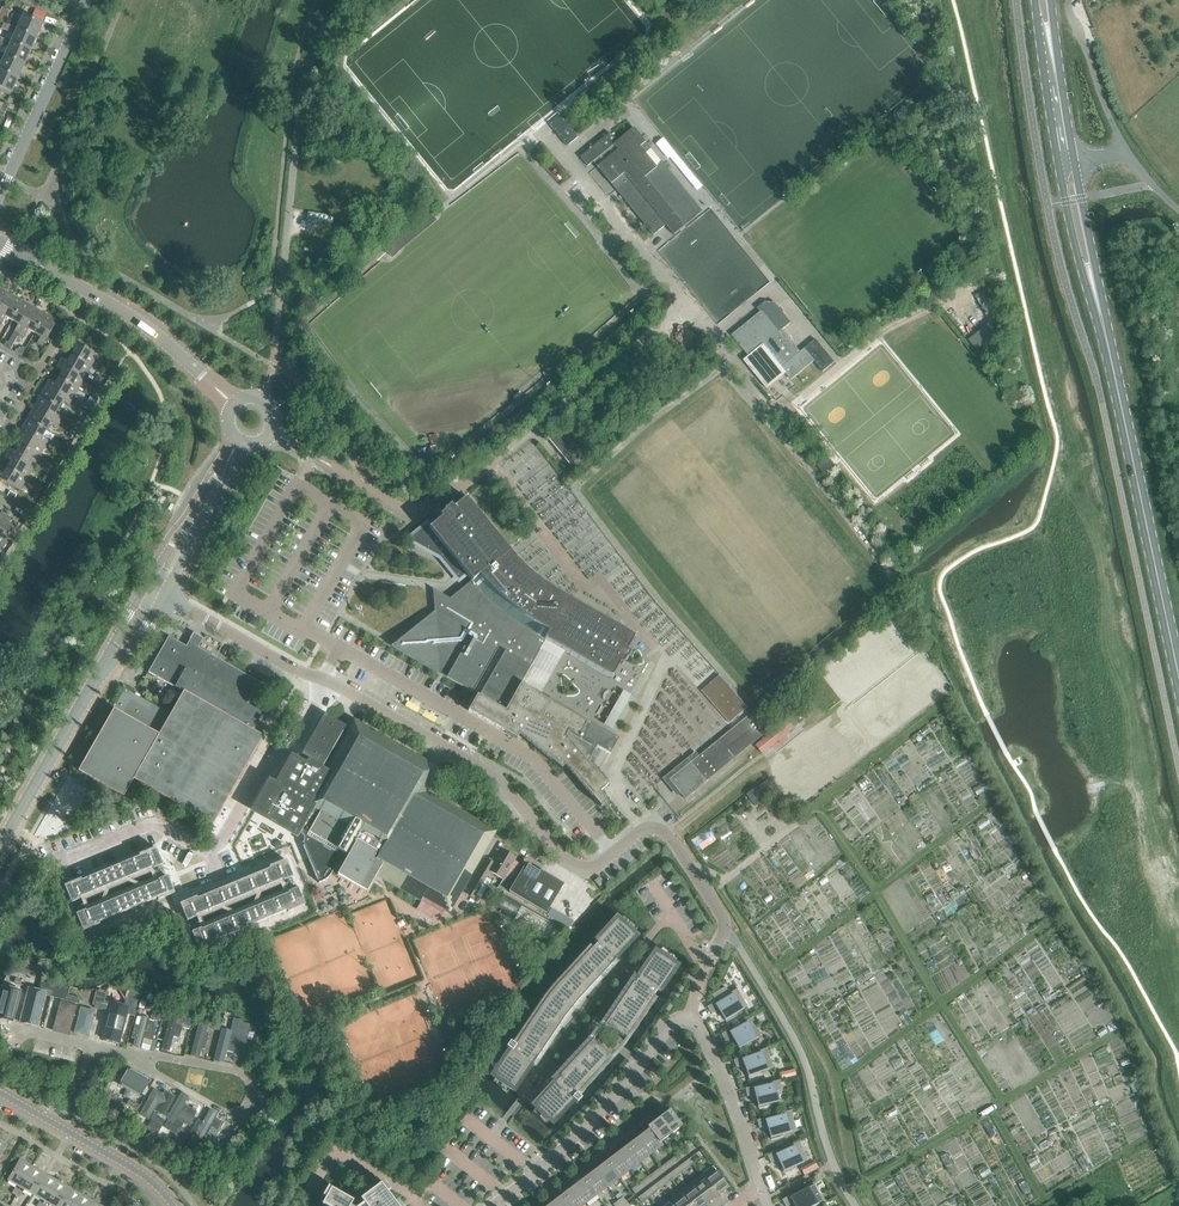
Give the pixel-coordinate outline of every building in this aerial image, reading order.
[(9,11),(2,8),(0,11),(0,20),(4,22),(9,11)] [(42,23),(10,9),(8,14),(16,18),(21,21),(17,29),(36,37),(42,23)] [(36,37),(17,29),(4,23),(1,28),(15,34),(11,42),(30,50),(36,37)] [(30,50),(11,42),(5,56),(24,64),(30,50)] [(3,61),(0,68),(0,70),(18,77),(24,64),(5,56),(0,53),(0,60),(3,61)] [(11,91),(18,77),(0,70),(0,86),(11,91)] [(551,122),(549,124),(567,146),(569,144),(578,137),(560,115),(551,122)] [(609,133),(580,157),(587,166),(594,160),(598,165),(597,166),(616,190),(653,235),(667,223),(672,230),(670,231),(673,234),(696,216),(701,211),(650,148),(633,127),(616,141),(609,133)] [(12,295),(0,288),(0,289),(0,315),(12,295)] [(12,295),(0,315),(0,322),(2,323),(5,316),(12,320),(23,301),(12,295)] [(15,331),(20,333),(34,308),(23,301),(12,320),(19,324),(15,331)] [(782,329),(791,322),(773,301),(773,302),(766,301),(757,308),(760,312),(759,313),(776,334),(782,329)] [(28,329),(34,333),(45,314),(34,308),(20,333),(24,336),(28,329)] [(759,313),(732,335),(749,356),(751,355),(755,360),(753,361),(752,371),(766,388),(785,373),(791,380),(791,379),(811,363),(815,360),(805,348),(800,352),(788,337),(782,329),(776,334),(759,313)] [(41,337),(37,343),(42,346),(57,321),(45,314),(34,333),(41,337)] [(805,348),(815,360),(823,371),(834,362),(816,339),(805,348)] [(75,348),(71,355),(91,366),(97,355),(72,340),(69,345),(75,348)] [(59,363),(84,377),(91,366),(71,355),(68,362),(61,358),(59,363)] [(59,377),(78,388),(84,377),(59,363),(56,367),(62,371),(59,377)] [(46,385),(71,400),(78,388),(59,377),(55,384),(49,381),(46,385)] [(40,397),(59,408),(62,401),(69,405),(71,400),(46,385),(40,397)] [(287,402),(291,392),(285,390),(281,400),(287,402)] [(40,397),(33,408),(59,422),(61,418),(55,414),(59,408),(40,397)] [(88,406),(92,408),(96,400),(93,398),(88,406)] [(27,419),(46,430),(50,423),(56,427),(59,422),(33,408),(27,419)] [(20,430),(46,445),(48,440),(42,437),(46,430),(27,419),(20,430)] [(584,461),(580,456),(558,428),(547,437),(573,470),(584,461)] [(20,445),(39,456),(46,445),(20,430),(18,435),(24,438),(20,445)] [(61,447),(67,451),(71,444),(65,441),(61,447)] [(33,467),(39,456),(20,445),(16,452),(10,448),(7,453),(33,467)] [(11,461),(7,468),(26,479),(33,467),(7,453),(4,457),(11,461)] [(817,464),(824,473),(835,464),(828,456),(817,464)] [(26,479),(7,468),(3,474),(0,472),(0,479),(20,490),(26,479)] [(13,499),(16,494),(10,491),(7,496),(13,499)] [(520,734),(561,769),(565,765),(600,806),(601,806),(600,805),(605,802),(606,802),(599,791),(605,785),(606,786),(606,785),(587,762),(596,747),(609,755),(618,739),(605,731),(520,683),(545,640),(611,678),(619,663),(622,665),(625,659),(626,660),(627,659),(630,652),(627,650),(635,636),(635,635),(634,636),(560,594),(526,569),(508,550),(466,498),(466,497),(453,508),(450,505),(444,510),(443,510),(444,512),(439,516),(441,518),(439,519),(430,527),(427,524),(408,539),(440,558),(452,573),(459,567),(471,581),(449,598),(432,588),(434,611),(391,646),(391,645),(390,646),(439,673),(444,676),(474,693),(477,695),(476,696),(468,711),(505,732),(516,739),(520,734)] [(6,515),(0,525),(0,546),(3,548),(10,535),(15,538),(19,531),(14,528),(7,524),(11,517),(6,515)] [(143,784),(212,823),(262,736),(254,731),(259,722),(260,723),(263,718),(261,718),(264,714),(246,704),(259,682),(188,641),(186,646),(168,636),(148,672),(175,687),(183,692),(170,714),(125,689),(78,771),(133,802),(143,784)] [(747,707),(718,675),(700,690),(729,723),(747,707)] [(605,723),(612,727),(631,696),(624,692),(605,723)] [(345,726),(323,713),(302,752),(300,755),(307,759),(304,765),(292,758),(275,788),(271,785),(268,784),(262,794),(248,817),(250,819),(279,835),(285,838),(291,842),(295,835),(298,830),(300,832),(301,833),(302,834),(303,835),(303,837),(304,839),(304,840),(303,842),(320,882),(328,877),(330,875),(331,872),(333,869),(334,868),(344,862),(336,875),(366,891),(379,869),(382,870),(386,873),(417,890),(422,893),(449,908),(487,840),(491,832),(422,793),(435,770),(354,724),(348,734),(342,731),(345,726)] [(694,751),(662,778),(665,783),(676,796),(680,793),(685,799),(706,781),(763,734),(748,714),(698,756),(694,751)] [(755,745),(761,753),(793,728),(786,720),(755,745)] [(762,783),(768,792),(774,787),(768,779),(762,783)] [(756,787),(746,794),(754,806),(764,799),(756,787)] [(81,878),(65,885),(72,903),(81,899),(81,897),(153,867),(154,868),(163,865),(156,847),(139,854),(140,856),(82,880),(81,878)] [(501,849),(494,863),(487,859),(481,869),(482,869),(479,874),(466,894),(472,897),(485,877),(488,873),(489,871),(503,879),(516,857),(501,849)] [(919,863),(929,882),(939,877),(930,858),(919,863)] [(196,897),(179,904),(186,921),(196,917),(195,916),(282,879),(283,881),(292,877),(285,860),(268,866),(269,868),(196,899),(196,897)] [(562,885),(526,863),(509,892),(544,913),(562,885)] [(86,910),(77,914),(84,931),(100,924),(99,922),(158,898),(158,900),(175,893),(168,876),(158,879),(159,881),(86,911),(86,910)] [(594,880),(599,886),(604,882),(599,876),(594,880)] [(200,928),(191,932),(198,949),(215,942),(214,941),(287,910),(287,912),(304,905),(297,888),(287,892),(288,893),(201,929),(200,928)] [(534,1058),(535,1059),(563,1017),(576,1001),(610,964),(610,963),(614,959),(614,960),(636,936),(616,916),(594,940),(591,938),(587,943),(591,947),(557,984),(542,1003),(514,1044),(509,1041),(505,1047),(508,1048),(490,1075),(514,1091),(532,1064),(531,1063),(534,1058)] [(604,1024),(625,1038),(653,996),(658,999),(662,994),(660,992),(677,965),(654,949),(636,976),(637,977),(633,982),(604,1024)] [(108,982),(109,984),(111,988),(118,989),(119,989),(122,988),(119,980),(118,978),(108,982)] [(43,979),(39,994),(51,996),(54,982),(43,979)] [(716,1001),(707,1006),(707,1007),(711,1014),(718,1009),(726,1022),(736,1015),(735,1013),(747,1006),(737,989),(738,988),(729,993),(725,986),(712,994),(716,1001)] [(103,1001),(106,993),(98,991),(94,1008),(106,1011),(108,1002),(103,1001)] [(68,994),(67,1000),(66,1001),(78,1003),(80,997),(68,994)] [(68,1035),(77,1004),(60,1000),(52,1030),(68,1035)] [(80,1007),(73,1032),(88,1036),(94,1010),(80,1007)] [(152,1011),(150,1017),(163,1020),(164,1014),(152,1011)] [(154,1050),(161,1020),(137,1015),(130,1045),(154,1050)] [(180,1016),(179,1021),(191,1025),(193,1019),(180,1016)] [(732,1037),(739,1050),(750,1044),(749,1041),(761,1035),(752,1018),(753,1017),(753,1016),(721,1033),(725,1041),(732,1037)] [(233,1019),(231,1029),(233,1029),(231,1037),(237,1039),(237,1041),(246,1043),(250,1023),(249,1023),(233,1019)] [(221,1024),(209,1021),(207,1027),(219,1030),(221,1024)] [(553,1081),(531,1105),(552,1124),(574,1101),(576,1103),(581,1098),(577,1093),(610,1056),(592,1039),(558,1077),(554,1081),(553,1081)] [(733,1059),(736,1067),(744,1065),(749,1078),(760,1074),(760,1071),(773,1067),(766,1048),(767,1048),(767,1047),(733,1059)] [(793,1068),(785,1071),(786,1077),(795,1075),(793,1068)] [(780,1079),(745,1088),(747,1096),(755,1094),(758,1108),(770,1105),(770,1103),(777,1101),(775,1091),(781,1090),(779,1080),(780,1080),(780,1079)] [(140,1105),(142,1101),(136,1098),(139,1093),(134,1090),(126,1104),(137,1111),(140,1105)] [(767,1125),(771,1139),(783,1136),(782,1133),(795,1129),(790,1111),(791,1110),(791,1109),(756,1119),(759,1128),(767,1125)] [(664,1113),(658,1117),(670,1133),(681,1125),(670,1110),(665,1114),(664,1113)] [(660,1141),(670,1133),(658,1117),(652,1122),(653,1123),(648,1127),(659,1142),(660,1141)] [(162,1125),(152,1119),(147,1127),(158,1133),(162,1125)] [(167,1134),(165,1138),(170,1141),(177,1145),(180,1147),(185,1138),(187,1139),(190,1134),(179,1127),(176,1132),(172,1138),(167,1134)] [(649,1129),(638,1137),(650,1153),(661,1145),(661,1146),(662,1145),(659,1142),(648,1127),(649,1129)] [(638,1137),(627,1145),(639,1161),(650,1153),(638,1137)] [(770,1163),(778,1159),(784,1173),(795,1167),(794,1165),(807,1159),(799,1142),(800,1141),(800,1140),(767,1155),(770,1163)] [(214,1147),(203,1141),(200,1146),(211,1153),(214,1147)] [(683,1149),(686,1154),(695,1148),(691,1143),(683,1149)] [(628,1170),(639,1161),(627,1145),(616,1153),(628,1170)] [(674,1156),(677,1161),(686,1154),(683,1149),(674,1156)] [(689,1158),(692,1163),(701,1156),(697,1151),(689,1158)] [(616,1153),(605,1162),(618,1178),(628,1170),(616,1153)] [(692,1163),(689,1158),(680,1165),(684,1169),(692,1163)] [(8,1180),(20,1187),(32,1166),(19,1159),(8,1180)] [(664,1171),(672,1165),(668,1160),(660,1166),(664,1171)] [(810,1163),(808,1164),(811,1171),(814,1170),(818,1167),(814,1161),(810,1163)] [(607,1186),(618,1178),(605,1162),(594,1170),(607,1186)] [(712,1165),(701,1174),(717,1195),(727,1187),(727,1188),(729,1187),(712,1165)] [(44,1173),(32,1166),(20,1187),(32,1194),(44,1173)] [(664,1171),(660,1166),(653,1172),(657,1177),(664,1171)] [(678,1174),(675,1169),(667,1174),(671,1179),(678,1174)] [(607,1186),(594,1170),(583,1178),(596,1194),(607,1186)] [(32,1194),(45,1201),(57,1180),(44,1173),(32,1194)] [(671,1179),(667,1174),(659,1180),(663,1185),(671,1179)] [(706,1203),(717,1195),(701,1174),(690,1182),(706,1203)] [(642,1188),(650,1182),(647,1177),(638,1183),(642,1188)] [(596,1194),(583,1178),(573,1186),(585,1203),(596,1194)] [(57,1180),(45,1201),(54,1205),(58,1205),(69,1187),(57,1180)] [(500,1188),(500,1182),(476,1181),(476,1193),(485,1193),(485,1188),(500,1188)] [(706,1203),(690,1182),(679,1190),(691,1205),(702,1205),(706,1203)] [(795,1205),(811,1205),(822,1200),(812,1183),(814,1182),(813,1182),(782,1199),(785,1205),(787,1205),(793,1203),(795,1205)] [(642,1188),(638,1183),(631,1188),(635,1193),(642,1188)] [(380,1184),(360,1199),(365,1204),(362,1205),(397,1205),(380,1184)] [(657,1190),(653,1185),(645,1191),(649,1196),(657,1190)] [(573,1186),(562,1195),(570,1205),(581,1205),(585,1203),(573,1186)] [(81,1194),(69,1187),(58,1205),(74,1205),(81,1194)] [(350,1205),(352,1201),(330,1188),(321,1203),(326,1205),(351,1205),(350,1205)] [(679,1190),(668,1199),(674,1205),(691,1205),(679,1190)] [(649,1196),(645,1191),(638,1197),(641,1202),(649,1196)] [(74,1205),(90,1205),(93,1201),(81,1194),(74,1205)] [(562,1195),(551,1203),(553,1205),(570,1205),(562,1195)] [(617,1200),(622,1205),(627,1202),(622,1196),(617,1200)]
